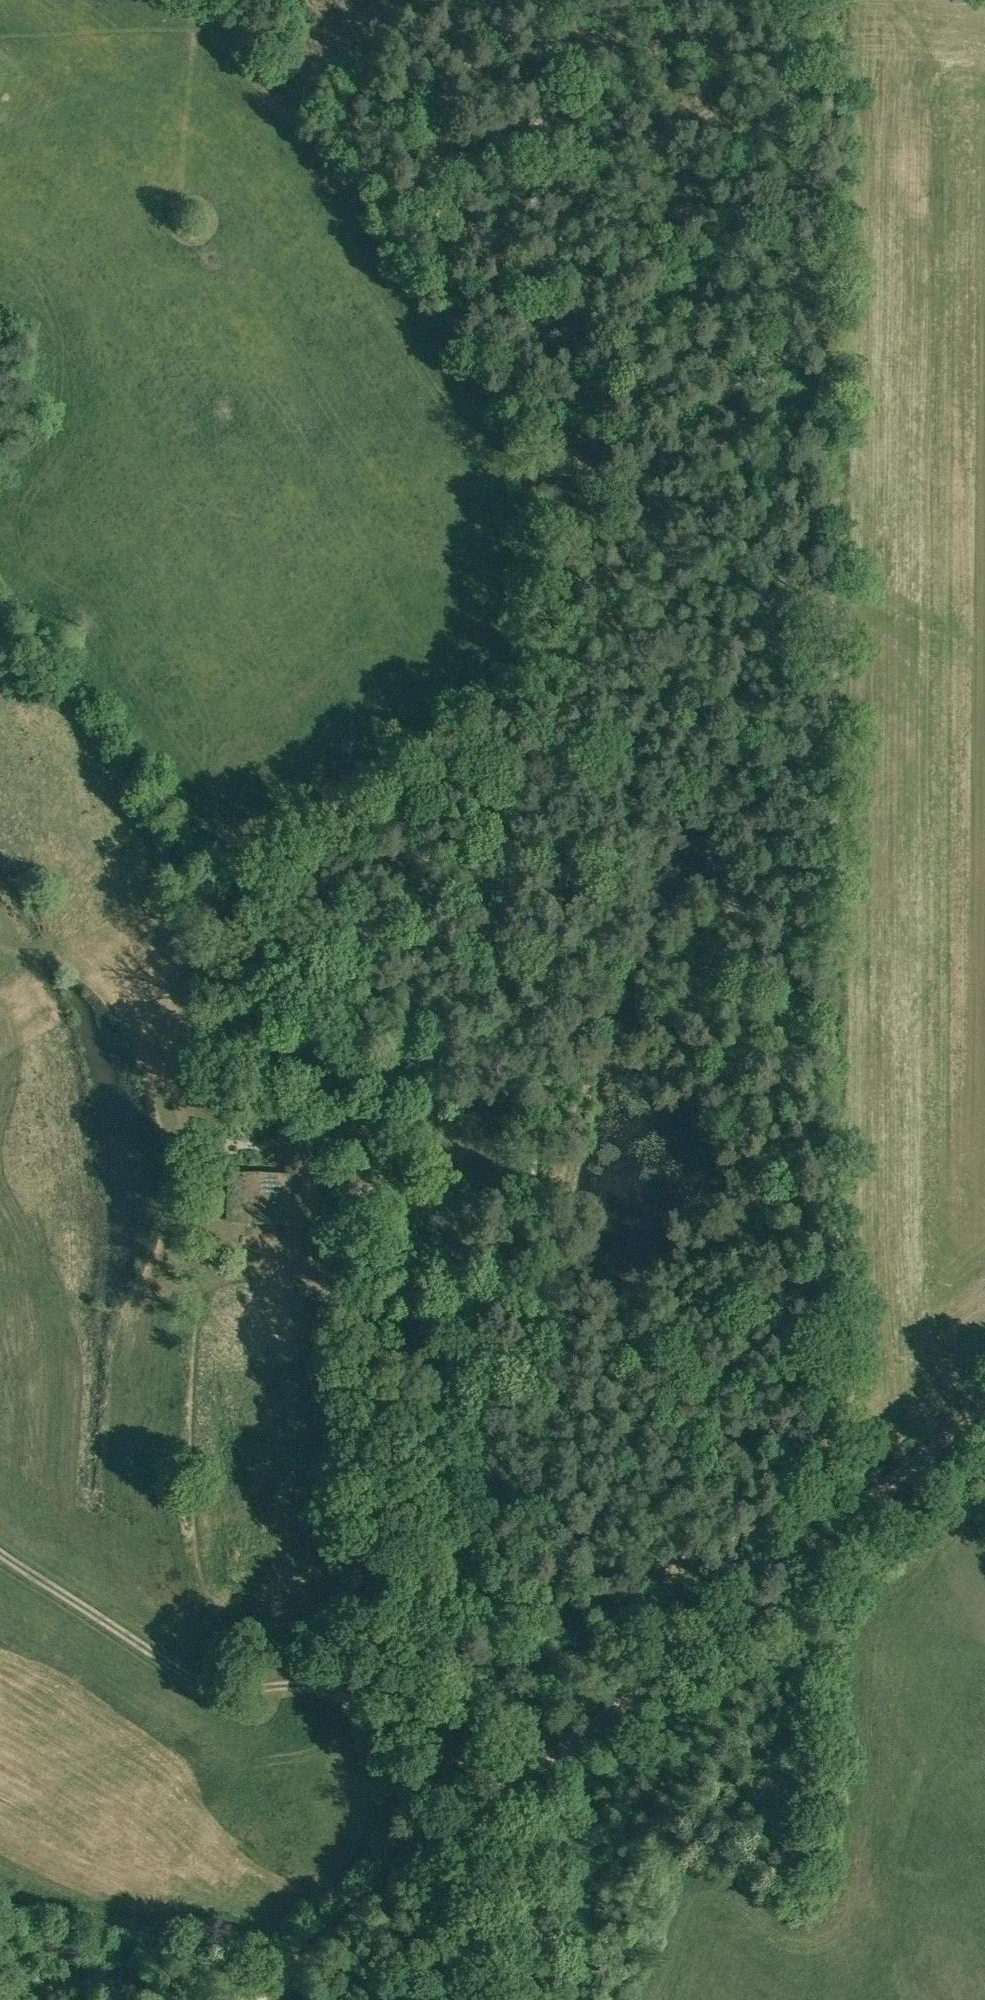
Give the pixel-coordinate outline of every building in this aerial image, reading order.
[(309,1111),(281,1112),(277,1112),(277,1156),(285,1156),(285,1176),(227,1175),(227,1192),(227,1221),(314,1225),(314,1176),(307,1176),(307,1157),(312,1157),(309,1111)]
